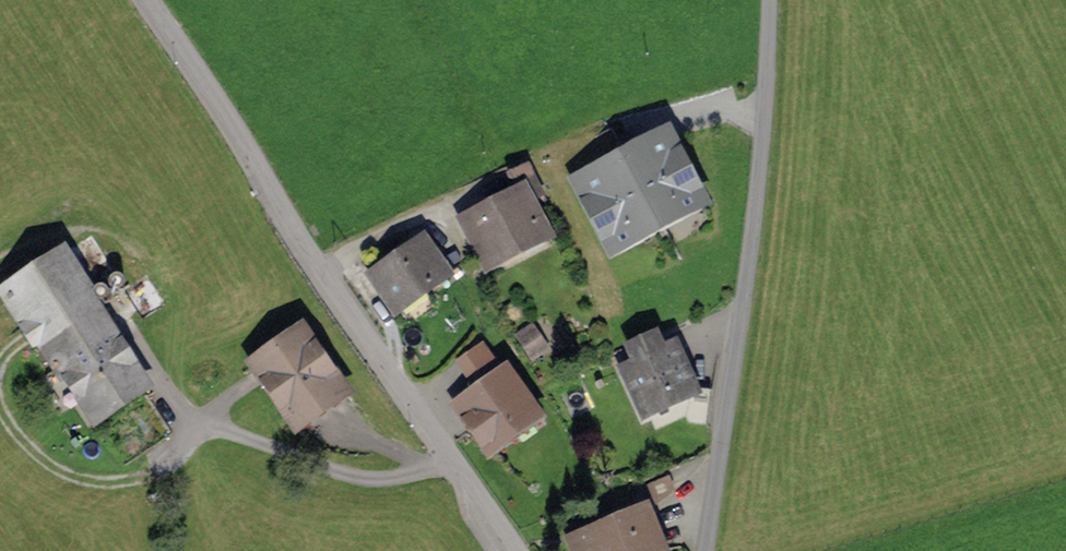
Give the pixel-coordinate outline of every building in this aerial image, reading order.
[(665,139),(581,183),(611,240),(630,230),(634,237),(679,214),(675,207),(695,196),(665,139)] [(521,195),(468,221),(489,263),(542,236),(525,202),(541,194),(528,167),(511,175),(521,195)] [(422,241),(373,276),(397,309),(446,275),(422,241)] [(65,257),(5,295),(54,371),(66,363),(98,414),(146,383),(110,326),(103,330),(90,309),(96,305),(65,257)] [(301,333),(257,363),(298,422),(342,392),(301,333)] [(628,371),(646,411),(691,391),(673,351),(661,356),(654,340),(632,350),(639,366),(628,371)] [(533,417),(505,377),(463,407),(491,447),(533,417)] [(653,500),(677,493),(673,479),(649,486),(653,500)] [(572,543),(576,550),(657,550),(642,514),(616,525),(613,517),(594,525),(598,532),(572,543)]
